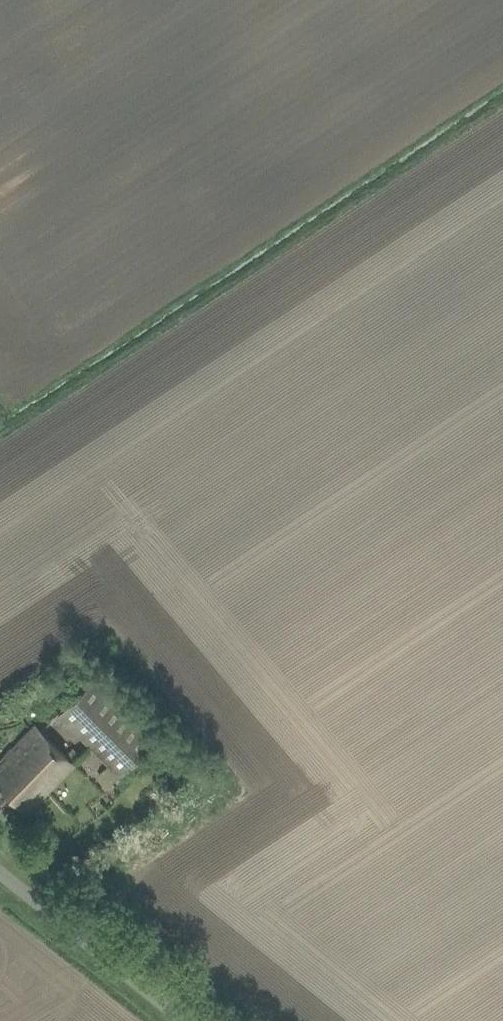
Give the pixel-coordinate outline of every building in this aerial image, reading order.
[(94,679),(57,715),(111,768),(102,777),(110,784),(119,775),(122,778),(158,742),(94,679)] [(71,766),(31,726),(0,758),(0,800),(4,796),(23,815),(71,766)]
